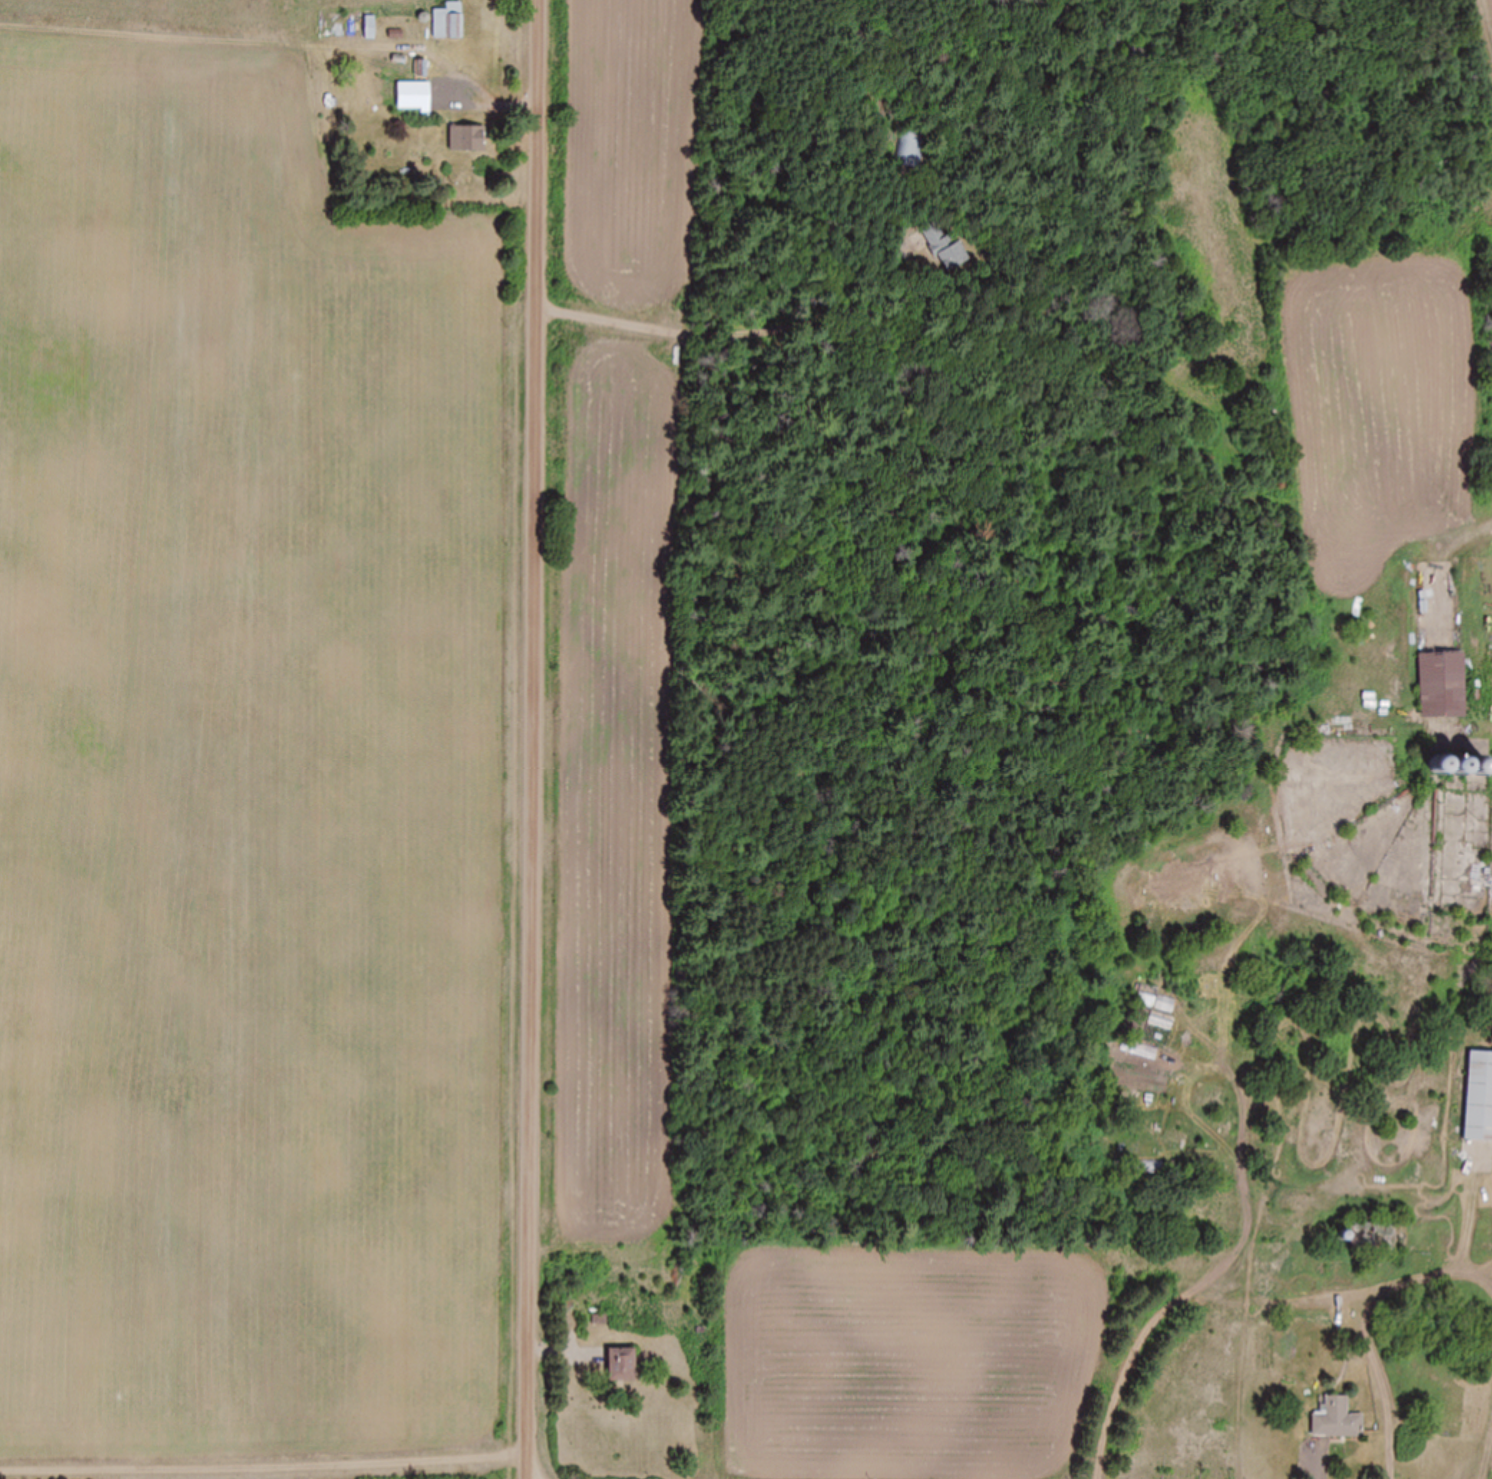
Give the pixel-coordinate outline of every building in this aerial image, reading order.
[(434,9),(434,40),(462,40),(462,3),(446,3),(446,9),(434,9)] [(374,40),(374,16),(330,16),(330,28),(356,28),(356,40),(374,40)] [(404,76),(404,56),(390,56),(390,76),(404,76)] [(404,115),(426,115),(426,80),(404,80),(404,115)] [(484,128),(448,128),(448,153),(484,153),(484,128)] [(901,128),(895,165),(920,170),(926,133),(901,128)] [(968,261),(954,233),(945,237),(937,221),(921,229),(943,273),(968,261)] [(1419,717),(1465,717),(1464,653),(1419,653),(1419,717)] [(1458,778),(1467,769),(1477,778),(1490,764),(1477,753),(1469,763),(1457,752),(1449,761),(1438,751),(1426,765),(1439,776),(1447,768),(1458,778)] [(1491,1141),(1491,1052),(1469,1051),(1464,1139),(1491,1141)] [(1398,1223),(1353,1223),(1353,1253),(1398,1253),(1398,1223)] [(634,1349),(607,1349),(607,1382),(634,1382),(634,1349)] [(1311,1437),(1362,1438),(1363,1414),(1347,1414),(1347,1397),(1326,1396),(1326,1415),(1311,1415),(1311,1437)]
